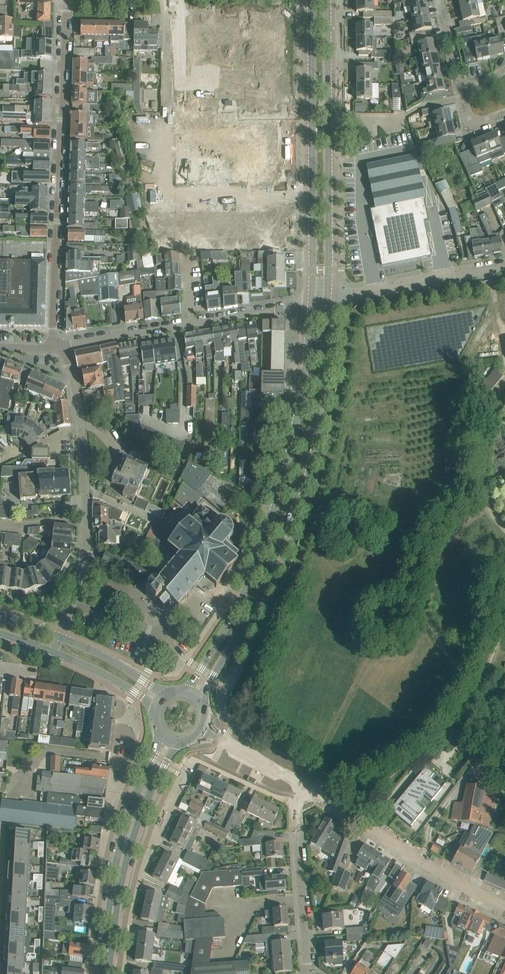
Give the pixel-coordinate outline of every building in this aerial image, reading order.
[(39,0),(17,0),(17,4),(26,4),(26,10),(38,11),(38,22),(43,23),(42,28),(44,28),(44,27),(53,28),(54,23),(50,22),(50,4),(38,4),(39,0)] [(374,0),(356,0),(356,12),(363,12),(363,18),(375,18),(392,18),(392,12),(374,12),(374,0)] [(419,0),(412,0),(403,2),(404,8),(410,7),(413,20),(429,16),(426,3),(420,5),(419,0)] [(482,0),(459,0),(460,8),(483,4),(482,0)] [(487,22),(483,4),(460,8),(463,21),(470,20),(471,25),(460,28),(487,22)] [(432,29),(429,16),(413,20),(416,33),(410,34),(411,40),(426,36),(425,30),(432,29)] [(504,34),(501,17),(495,19),(499,35),(504,34)] [(13,22),(13,19),(0,19),(0,38),(13,38),(13,28),(13,22)] [(148,24),(142,24),(142,22),(136,22),(136,24),(134,24),(134,50),(158,51),(158,32),(148,31),(148,24)] [(95,40),(95,23),(81,23),(81,36),(85,36),(85,40),(95,40)] [(111,40),(111,23),(95,23),(95,40),(111,40)] [(132,23),(125,23),(111,23),(111,40),(111,42),(122,42),(125,40),(132,40),(132,23)] [(205,23),(192,23),(192,56),(193,56),(193,54),(198,54),(198,56),(205,56),(205,54),(210,54),(210,56),(220,56),(220,54),(224,54),(224,56),(233,56),(233,54),(238,54),(238,56),(246,56),(246,54),(251,54),(251,56),(259,56),(259,27),(215,27),(215,23),(205,23)] [(373,25),(367,25),(357,25),(357,38),(373,38),(373,25)] [(53,42),(53,28),(44,27),(44,28),(44,41),(53,42)] [(427,42),(426,36),(411,40),(412,45),(418,44),(421,57),(437,54),(434,40),(427,42)] [(373,51),(373,38),(357,38),(357,51),(373,51)] [(491,58),(487,41),(474,43),(473,38),(461,40),(465,59),(477,56),(477,60),(491,58)] [(500,38),(490,40),(487,41),(491,58),(503,55),(500,38)] [(53,59),(53,42),(44,41),(31,41),(31,51),(26,51),(26,58),(53,59)] [(110,58),(111,47),(106,47),(106,52),(95,52),(94,57),(105,57),(110,58)] [(95,49),(84,49),(74,49),(73,56),(92,57),(94,57),(95,52),(95,49)] [(13,71),(13,58),(13,52),(0,52),(0,71),(13,71)] [(440,66),(437,54),(421,57),(424,69),(440,66)] [(117,58),(115,58),(110,58),(105,57),(94,57),(92,57),(92,61),(95,61),(95,64),(105,65),(117,65),(117,58)] [(94,74),(95,64),(95,61),(92,61),(73,61),(73,73),(88,74),(94,74)] [(378,63),(367,63),(357,63),(357,84),(372,84),(372,69),(378,69),(378,63)] [(440,66),(424,69),(416,71),(417,77),(425,75),(426,82),(442,78),(440,66)] [(52,86),(52,74),(25,73),(25,80),(17,80),(17,85),(52,86)] [(97,74),(94,74),(88,74),(73,73),(72,86),(87,87),(87,86),(94,87),(94,81),(96,81),(97,74)] [(444,86),(442,78),(426,82),(428,89),(421,91),(424,102),(443,98),(441,92),(448,90),(447,85),(444,86)] [(372,99),(372,84),(357,84),(357,99),(372,99)] [(393,99),(401,99),(399,84),(392,84),(393,99)] [(51,98),(52,86),(17,85),(10,85),(5,85),(4,92),(35,93),(35,98),(51,98)] [(98,91),(87,91),(72,91),(72,104),(89,105),(97,105),(98,91)] [(51,114),(51,102),(34,102),(34,107),(15,107),(15,108),(3,108),(3,113),(19,114),(19,113),(51,114)] [(443,112),(442,106),(422,110),(423,116),(433,114),(434,122),(428,123),(429,128),(452,124),(449,111),(443,112)] [(50,126),(51,114),(19,113),(19,114),(3,113),(3,119),(27,120),(27,122),(27,125),(29,126),(34,126),(50,126)] [(96,115),(87,114),(72,114),(71,126),(93,127),(95,127),(96,127),(96,115)] [(160,114),(143,119),(146,129),(163,125),(160,114)] [(283,120),(265,121),(266,132),(283,132),(283,120)] [(455,136),(452,124),(429,128),(436,127),(439,140),(433,141),(434,147),(450,143),(448,138),(455,136)] [(163,125),(146,129),(148,139),(165,134),(163,125)] [(94,141),(95,135),(95,127),(93,127),(71,126),(71,139),(86,140),(88,141),(94,141)] [(50,139),(50,128),(5,127),(5,133),(19,133),(19,135),(23,135),(23,138),(34,139),(50,139)] [(283,132),(266,132),(266,143),(284,143),(283,132)] [(503,138),(498,140),(495,133),(483,138),(492,159),(503,155),(504,154),(504,143),(503,138)] [(165,134),(148,139),(150,148),(168,144),(165,134)] [(492,159),(483,138),(471,143),(473,149),(468,151),(459,154),(469,177),(483,172),(480,164),(492,159)] [(50,141),(0,140),(0,146),(1,146),(1,147),(21,147),(24,153),(34,153),(34,159),(50,160),(50,141)] [(115,143),(119,162),(120,166),(128,164),(123,141),(115,143)] [(100,149),(100,144),(71,143),(70,153),(86,154),(86,149),(100,149)] [(284,143),(266,143),(266,154),(284,154),(284,143)] [(168,144),(150,148),(153,157),(170,153),(168,144)] [(86,159),(86,154),(70,153),(70,163),(100,164),(100,159),(86,159)] [(170,153),(153,157),(155,167),(173,162),(170,153)] [(284,154),(266,154),(266,165),(284,164),(284,154)] [(416,155),(366,166),(375,209),(370,210),(371,212),(372,211),(374,224),(383,265),(419,258),(430,256),(430,257),(432,257),(432,256),(425,221),(429,221),(425,198),(416,155)] [(49,171),(50,160),(34,159),(19,159),(19,166),(33,166),(33,171),(49,171)] [(173,162),(155,167),(158,176),(175,172),(173,162)] [(105,164),(100,164),(70,163),(70,173),(86,174),(86,169),(99,169),(99,168),(105,169),(105,164)] [(284,164),(266,165),(266,175),(284,175),(284,164)] [(49,184),(49,173),(7,172),(7,177),(11,177),(11,179),(23,179),(22,184),(49,184)] [(175,172),(158,176),(160,185),(177,181),(175,172)] [(86,179),(86,174),(70,173),(69,184),(101,185),(101,179),(86,179)] [(110,175),(110,185),(121,184),(119,175),(116,175),(110,175)] [(284,175),(266,175),(266,186),(284,186),(284,175)] [(496,185),(499,191),(504,188),(504,179),(495,184),(496,185)] [(177,181),(160,185),(163,196),(180,192),(177,181)] [(502,197),(499,191),(496,185),(486,190),(492,202),(502,197)] [(109,187),(79,187),(69,186),(69,197),(85,198),(85,196),(87,194),(89,195),(90,195),(92,193),(92,192),(109,192),(109,187)] [(284,186),(266,186),(266,197),(284,197),(284,186)] [(47,200),(48,188),(31,188),(31,194),(15,193),(15,200),(47,200)] [(139,194),(125,197),(125,199),(127,207),(129,214),(143,211),(139,194)] [(487,194),(480,197),(472,201),(474,205),(475,207),(477,211),(492,204),(487,194)] [(85,202),(85,198),(69,197),(68,207),(98,208),(98,203),(85,202)] [(47,212),(47,200),(15,200),(15,206),(30,207),(30,212),(47,212)] [(284,205),(266,205),(266,217),(284,217),(284,205)] [(205,206),(193,206),(193,224),(205,224),(205,206)] [(215,206),(205,206),(205,224),(215,224),(215,206)] [(226,206),(215,206),(215,224),(226,224),(226,206)] [(237,206),(226,206),(226,224),(238,224),(237,206)] [(98,213),(98,208),(68,207),(68,217),(84,218),(84,213),(97,213),(98,213)] [(462,231),(455,207),(448,209),(455,233),(462,231)] [(48,225),(48,214),(16,213),(15,220),(31,220),(31,225),(48,225)] [(503,254),(501,244),(501,240),(500,235),(494,236),(491,229),(491,228),(488,222),(490,221),(486,213),(479,217),(482,222),(490,240),(493,255),(503,254)] [(84,223),(84,218),(68,217),(67,228),(77,229),(98,229),(98,224),(84,223)] [(284,217),(266,217),(266,227),(284,227),(284,217)] [(129,230),(128,219),(121,219),(116,219),(116,229),(129,230)] [(48,237),(48,227),(38,228),(17,227),(17,233),(30,233),(30,237),(48,237)] [(284,227),(266,227),(266,238),(284,238),(284,227)] [(493,255),(490,240),(486,241),(484,234),(482,234),(481,228),(477,229),(479,241),(481,241),(484,257),(493,255)] [(479,241),(477,229),(470,230),(473,248),(467,249),(469,259),(474,258),(484,257),(481,241),(479,241)] [(104,231),(79,231),(69,230),(68,241),(94,242),(94,237),(104,237),(104,231)] [(284,238),(266,238),(266,250),(284,249),(284,238)] [(83,258),(83,253),(84,253),(84,244),(67,243),(66,263),(100,264),(105,264),(105,263),(108,263),(108,257),(97,257),(97,258),(83,258)] [(128,244),(129,262),(142,261),(137,245),(128,244)] [(151,251),(141,252),(142,261),(143,269),(153,267),(151,251)] [(219,252),(210,252),(212,259),(213,261),(218,261),(219,252)] [(284,259),(283,259),(283,252),(258,252),(258,259),(258,264),(261,264),(261,271),(268,271),(284,271),(284,259)] [(178,264),(178,254),(164,254),(156,256),(157,265),(165,264),(165,266),(178,264)] [(26,261),(0,260),(0,327),(44,327),(46,261),(26,261)] [(100,264),(66,263),(66,283),(98,277),(99,277),(100,264)] [(179,278),(178,264),(165,266),(166,279),(169,278),(170,290),(170,292),(180,292),(179,278)] [(154,268),(140,271),(140,276),(155,274),(154,268)] [(140,283),(140,276),(140,271),(140,270),(134,271),(118,274),(118,286),(140,283)] [(284,284),(284,271),(268,271),(268,278),(262,278),(262,289),(268,289),(268,284),(284,284)] [(237,294),(243,293),(241,273),(235,273),(236,289),(223,290),(224,309),(238,307),(237,294)] [(118,286),(118,274),(99,277),(98,277),(99,294),(99,302),(119,301),(118,286)] [(99,294),(98,277),(79,281),(81,293),(81,297),(99,294)] [(213,286),(205,287),(205,295),(206,301),(208,311),(221,309),(219,285),(217,278),(217,277),(212,278),(213,286)] [(171,300),(170,292),(170,290),(169,278),(166,279),(156,279),(156,291),(157,302),(159,318),(173,316),(171,300)] [(81,293),(79,281),(66,283),(66,289),(69,289),(71,300),(77,299),(76,299),(75,294),(81,293)] [(140,285),(133,286),(133,296),(134,296),(141,295),(140,285)] [(159,318),(157,302),(156,291),(149,292),(143,293),(144,302),(145,320),(159,318)] [(143,321),(141,297),(136,298),(136,301),(134,301),(125,302),(125,304),(124,307),(126,323),(143,321)] [(87,329),(85,319),(84,310),(79,311),(77,299),(71,300),(69,300),(69,302),(73,331),(87,329)] [(181,315),(180,305),(179,299),(171,300),(173,316),(181,315)] [(73,331),(69,302),(65,303),(64,331),(66,332),(73,331)] [(263,336),(263,333),(263,322),(256,323),(249,324),(246,324),(248,334),(248,339),(251,356),(252,363),(258,362),(257,356),(255,340),(258,340),(257,336),(263,336)] [(285,343),(285,334),(285,322),(263,322),(263,333),(271,333),(271,374),(261,374),(261,395),(284,395),(284,374),(284,365),(285,365),(285,364),(284,364),(285,354),(285,344),(285,343)] [(248,339),(248,334),(246,324),(236,326),(240,350),(241,364),(249,363),(248,358),(246,358),(243,344),(247,344),(246,340),(248,339)] [(240,350),(236,326),(229,327),(231,343),(234,342),(235,351),(236,354),(234,354),(235,364),(241,364),(240,350)] [(231,343),(229,327),(221,328),(224,344),(224,350),(231,350),(231,343)] [(224,344),(221,328),(212,330),(215,345),(216,349),(220,349),(220,354),(219,354),(219,362),(224,362),(224,350),(224,344)] [(215,345),(212,330),(201,332),(203,347),(205,346),(205,347),(206,347),(206,349),(207,356),(206,356),(207,359),(212,358),(211,349),(216,349),(215,345)] [(203,347),(201,332),(193,333),(195,352),(196,352),(196,357),(196,359),(204,358),(203,351),(203,347)] [(195,352),(193,333),(184,335),(186,349),(185,350),(187,358),(196,357),(196,352),(195,352)] [(177,362),(174,340),(152,344),(155,365),(177,362)] [(140,364),(137,342),(127,344),(130,365),(132,376),(134,375),(139,374),(140,364)] [(120,358),(118,345),(117,343),(110,345),(113,370),(115,387),(124,386),(123,376),(121,367),(121,366),(120,358)] [(130,365),(127,344),(118,345),(120,358),(121,366),(121,367),(130,365)] [(155,365),(152,344),(140,346),(143,367),(155,365)] [(113,370),(110,345),(100,347),(102,357),(107,356),(107,362),(108,370),(111,370),(112,378),(113,385),(114,395),(115,402),(125,401),(125,399),(124,392),(124,386),(115,387),(113,370)] [(78,368),(107,362),(107,356),(102,357),(100,347),(74,352),(78,368)] [(15,365),(6,362),(0,361),(0,378),(1,379),(0,382),(0,408),(3,409),(9,381),(12,381),(15,365)] [(20,382),(22,368),(15,365),(12,381),(9,381),(3,409),(8,410),(9,408),(11,390),(12,390),(14,382),(19,383),(20,382)] [(49,379),(22,368),(20,382),(27,384),(24,390),(41,397),(49,379)] [(103,380),(101,368),(92,369),(82,371),(85,387),(89,386),(90,390),(104,387),(105,389),(103,389),(105,397),(114,395),(113,385),(109,386),(107,379),(103,380)] [(495,368),(481,386),(490,393),(504,376),(495,368)] [(59,402),(66,387),(49,379),(41,397),(55,403),(59,402)] [(196,418),(196,388),(196,387),(187,387),(187,408),(194,408),(194,418),(196,418)] [(242,392),(242,409),(249,409),(250,393),(242,392)] [(71,425),(69,406),(68,401),(59,402),(55,403),(54,406),(56,417),(57,424),(50,425),(51,428),(71,425)] [(242,409),(241,424),(249,424),(249,409),(242,409)] [(179,410),(165,410),(166,424),(179,424),(179,410)] [(20,437),(27,418),(24,417),(17,416),(14,417),(14,427),(12,427),(13,437),(15,437),(20,437)] [(26,441),(39,425),(36,422),(30,419),(27,418),(20,437),(20,438),(25,442),(26,441)] [(128,422),(130,438),(139,438),(140,436),(141,433),(140,423),(140,422),(128,422)] [(3,434),(9,435),(11,424),(6,423),(3,434)] [(47,435),(45,432),(41,427),(39,425),(26,441),(29,444),(30,447),(39,442),(37,440),(47,435)] [(152,429),(146,426),(141,437),(146,440),(152,429)] [(152,429),(146,440),(152,442),(157,432),(152,429)] [(157,432),(152,442),(158,445),(163,434),(157,432)] [(163,434),(158,445),(163,448),(168,437),(163,434)] [(168,437),(163,448),(169,450),(174,440),(168,437)] [(174,440),(169,450),(174,453),(179,442),(174,440)] [(130,448),(148,453),(150,446),(132,441),(130,448)] [(179,442),(174,453),(180,456),(185,445),(179,442)] [(49,460),(49,451),(44,451),(41,446),(32,451),(32,460),(49,460)] [(187,448),(183,457),(195,462),(195,452),(187,448)] [(148,469),(125,458),(118,472),(117,471),(112,483),(126,489),(123,496),(132,501),(133,502),(148,469)] [(213,487),(208,483),(207,484),(204,482),(211,474),(212,474),(213,474),(188,463),(181,479),(181,480),(182,479),(185,481),(176,500),(183,507),(190,499),(196,504),(203,497),(220,511),(228,502),(224,499),(212,488),(213,487)] [(49,473),(48,468),(21,467),(3,467),(1,476),(1,478),(19,476),(21,500),(36,499),(36,496),(40,496),(41,499),(70,496),(68,472),(49,473)] [(228,494),(224,499),(228,502),(229,503),(233,499),(228,494)] [(166,512),(148,504),(149,503),(138,498),(134,506),(163,519),(166,512)] [(114,508),(109,506),(103,506),(103,503),(93,502),(93,508),(93,518),(109,519),(109,521),(114,520),(121,523),(122,521),(120,520),(124,512),(114,508)] [(216,587),(238,561),(235,559),(238,555),(230,548),(233,545),(229,542),(229,541),(228,541),(231,537),(232,538),(233,536),(232,535),(233,532),(234,531),(234,529),(233,529),(231,526),(232,525),(231,523),(230,524),(227,522),(228,521),(226,520),(225,521),(222,520),(222,519),(219,519),(220,520),(216,521),(215,521),(212,518),(213,517),(201,507),(192,517),(192,518),(190,521),(189,520),(187,523),(170,543),(167,546),(170,548),(168,551),(169,555),(176,560),(172,565),(171,564),(170,565),(171,566),(163,575),(163,574),(162,575),(162,576),(155,585),(154,585),(146,594),(155,603),(156,602),(160,605),(163,608),(164,608),(165,610),(167,612),(169,613),(171,613),(173,612),(175,611),(176,608),(177,607),(178,608),(180,606),(196,587),(197,588),(198,587),(205,592),(209,592),(214,586),(216,587)] [(121,536),(120,528),(115,528),(114,520),(109,521),(109,519),(93,518),(93,528),(99,528),(100,545),(116,545),(116,536),(121,536)] [(72,540),(73,527),(55,525),(54,535),(53,538),(72,540)] [(164,531),(152,526),(150,530),(148,535),(160,540),(164,531)] [(39,536),(40,527),(28,528),(28,535),(39,536)] [(12,546),(13,534),(6,533),(4,545),(12,546)] [(22,535),(13,534),(12,546),(11,552),(17,552),(18,547),(20,547),(22,535)] [(157,548),(160,540),(148,535),(145,540),(152,544),(151,545),(157,548)] [(70,556),(72,540),(53,538),(51,550),(68,560),(70,556)] [(60,573),(68,560),(51,550),(45,561),(56,576),(60,573)] [(133,563),(115,557),(106,553),(103,555),(104,558),(102,562),(116,568),(115,570),(125,574),(127,568),(146,576),(149,570),(133,563)] [(45,586),(56,576),(45,561),(36,569),(41,587),(45,586)] [(11,571),(3,570),(4,563),(0,563),(0,588),(9,589),(11,571)] [(41,587),(36,569),(24,572),(21,591),(25,591),(41,587)] [(21,591),(24,572),(11,571),(9,589),(21,591)] [(19,711),(23,682),(11,681),(9,696),(14,696),(12,710),(19,711)] [(32,710),(33,701),(35,684),(26,683),(21,713),(27,714),(28,710),(32,710)] [(41,716),(45,686),(35,684),(33,701),(37,701),(35,715),(41,716)] [(53,704),(56,687),(45,686),(41,716),(42,716),(41,722),(47,722),(49,703),(53,704)] [(62,719),(66,689),(56,687),(53,704),(57,704),(55,718),(62,719)] [(78,722),(82,691),(71,689),(69,706),(74,707),(72,719),(75,719),(75,721),(78,722)] [(91,709),(93,693),(82,691),(78,722),(76,732),(82,732),(85,709),(91,709)] [(99,694),(95,693),(94,703),(87,749),(111,752),(111,749),(109,748),(110,734),(113,734),(114,731),(111,731),(112,724),(114,724),(115,721),(113,721),(115,698),(98,696),(99,694)] [(39,735),(41,716),(35,715),(32,734),(39,735)] [(2,718),(1,732),(0,738),(7,739),(9,719),(2,718)] [(438,737),(452,747),(456,741),(447,735),(449,731),(445,728),(438,737)] [(48,744),(49,736),(39,735),(38,743),(48,744)] [(62,746),(63,738),(49,736),(48,744),(62,746)] [(76,740),(63,738),(62,746),(75,748),(76,740)] [(51,757),(50,773),(52,773),(52,774),(59,775),(61,758),(51,757)] [(108,779),(109,768),(92,766),(92,771),(76,769),(75,775),(79,776),(79,777),(108,779)] [(426,767),(391,810),(389,808),(388,809),(411,827),(412,827),(411,826),(426,808),(418,802),(424,795),(431,801),(442,788),(430,778),(434,774),(426,768),(427,767),(426,767)] [(105,797),(108,779),(79,777),(59,775),(52,774),(52,773),(50,773),(42,772),(41,777),(38,777),(37,791),(95,796),(105,797)] [(208,798),(210,795),(216,781),(197,772),(194,780),(200,783),(197,789),(203,792),(202,795),(208,798)] [(222,801),(229,787),(216,781),(210,795),(222,801)] [(452,820),(475,824),(486,826),(490,827),(498,790),(468,784),(464,803),(455,802),(452,820)] [(242,793),(229,787),(222,801),(235,807),(242,793)] [(105,799),(89,797),(88,801),(78,800),(78,797),(65,796),(48,794),(47,805),(64,807),(78,808),(104,811),(105,799)] [(78,808),(64,807),(47,805),(40,804),(2,798),(0,813),(0,821),(51,827),(59,828),(75,830),(76,819),(78,808)] [(260,819),(266,804),(254,798),(251,804),(245,801),(240,813),(235,823),(240,826),(245,815),(246,816),(247,813),(260,819)] [(192,801),(189,807),(202,812),(204,806),(192,801)] [(279,810),(266,804),(260,819),(272,825),(279,810)] [(202,812),(189,807),(186,812),(198,817),(199,818),(202,812)] [(103,822),(104,811),(78,808),(76,819),(103,822)] [(235,823),(240,813),(234,810),(224,830),(229,833),(230,833),(235,823)] [(207,821),(199,818),(198,817),(195,823),(183,817),(177,829),(196,839),(202,827),(204,828),(217,834),(226,840),(229,833),(224,830),(220,828),(207,821)] [(336,852),(341,837),(332,831),(335,825),(326,819),(311,843),(321,849),(321,847),(332,854),(331,855),(334,857),(328,870),(336,873),(343,854),(336,852)] [(479,840),(485,829),(484,829),(486,826),(475,824),(470,835),(465,833),(459,845),(461,846),(452,863),(460,867),(470,850),(473,852),(479,841),(479,840)] [(58,836),(59,828),(51,827),(50,835),(58,836)] [(190,851),(196,839),(177,829),(170,842),(184,849),(184,848),(188,850),(190,851)] [(472,874),(477,865),(494,834),(485,829),(479,840),(479,841),(473,852),(470,850),(460,867),(472,874)] [(11,842),(10,848),(29,849),(33,850),(33,844),(30,844),(30,832),(11,831),(11,834),(11,833),(10,841),(11,842)] [(273,831),(263,832),(253,833),(250,840),(262,839),(273,838),(273,831)] [(99,851),(100,840),(91,839),(91,836),(83,835),(82,849),(99,851)] [(343,854),(346,847),(349,838),(342,835),(341,837),(336,852),(343,854)] [(262,839),(250,840),(239,840),(240,847),(260,845),(261,859),(274,858),(283,857),(284,855),(284,851),(282,849),(282,843),(263,844),(262,839)] [(373,868),(374,867),(381,855),(365,844),(357,856),(360,858),(356,864),(366,870),(369,865),(373,868)] [(29,860),(29,849),(10,848),(10,850),(9,858),(10,858),(10,864),(8,864),(28,866),(32,866),(32,860),(29,860)] [(98,859),(97,858),(89,857),(89,852),(73,850),(72,861),(60,859),(59,865),(65,866),(76,867),(79,867),(97,870),(98,859)] [(201,856),(190,851),(188,850),(185,855),(206,866),(208,860),(201,856)] [(179,859),(175,856),(166,852),(159,864),(173,871),(179,859)] [(185,855),(182,862),(195,868),(203,872),(206,866),(185,855)] [(383,873),(386,869),(391,861),(381,855),(374,867),(376,868),(371,875),(366,887),(370,890),(376,878),(379,880),(383,873)] [(28,876),(28,866),(8,864),(7,880),(27,882),(31,882),(31,876),(28,876)] [(166,884),(173,871),(159,864),(153,877),(166,884)] [(394,881),(402,868),(396,864),(388,877),(394,881)] [(47,866),(47,878),(52,879),(53,873),(59,874),(60,868),(47,866)] [(260,868),(246,869),(241,869),(242,877),(261,875),(260,868)] [(242,886),(242,877),(241,869),(203,872),(197,883),(188,900),(205,905),(213,889),(242,886)] [(338,869),(335,877),(333,881),(332,883),(345,888),(350,874),(338,869)] [(95,887),(96,873),(81,872),(79,885),(95,887)] [(402,872),(397,881),(393,886),(397,889),(390,899),(385,895),(379,903),(398,916),(417,886),(410,882),(412,879),(402,872)] [(487,873),(483,881),(504,890),(504,881),(487,873)] [(271,874),(265,875),(264,875),(266,892),(286,890),(284,876),(272,877),(271,874)] [(188,900),(197,883),(188,879),(183,890),(171,884),(167,890),(188,900)] [(27,892),(27,882),(7,880),(7,881),(8,881),(8,882),(7,890),(8,890),(8,897),(26,898),(30,898),(30,893),(27,892)] [(431,912),(443,890),(427,881),(415,903),(431,912)] [(93,899),(95,889),(78,887),(74,887),(73,891),(68,890),(60,890),(60,897),(70,897),(77,897),(80,897),(83,898),(93,899)] [(185,914),(188,900),(167,890),(165,896),(168,898),(175,901),(178,902),(176,912),(185,914)] [(165,911),(168,898),(165,896),(162,895),(148,892),(145,905),(159,909),(158,909),(165,911)] [(440,896),(434,907),(443,913),(449,900),(440,896)] [(26,908),(26,898),(8,897),(7,898),(6,906),(7,906),(7,913),(25,914),(29,914),(29,909),(26,908)] [(205,914),(205,905),(188,900),(185,914),(184,921),(218,918),(218,913),(205,914)] [(165,911),(158,909),(159,909),(145,905),(141,919),(155,922),(159,923),(162,923),(163,923),(165,911)] [(467,929),(475,912),(459,905),(454,915),(461,918),(457,927),(467,931),(468,930),(467,929)] [(90,925),(92,908),(82,907),(76,906),(76,907),(68,906),(67,913),(75,914),(74,923),(81,924),(81,925),(83,925),(83,924),(90,925)] [(289,933),(287,908),(273,909),(273,910),(264,911),(265,918),(273,917),(274,926),(274,927),(262,928),(262,935),(275,934),(289,933)] [(341,929),(339,909),(329,910),(329,915),(323,915),(324,931),(341,929)] [(346,929),(347,935),(369,933),(374,913),(368,911),(365,923),(363,926),(363,927),(346,929)] [(184,921),(185,914),(176,912),(176,913),(181,914),(180,920),(184,921)] [(487,930),(492,920),(475,912),(467,929),(468,930),(467,931),(472,933),(475,925),(487,930)] [(25,925),(25,914),(7,913),(6,914),(5,922),(6,922),(6,929),(24,930),(28,930),(28,925),(25,925)] [(54,931),(55,914),(45,914),(45,922),(44,931),(54,931)] [(224,918),(218,918),(184,921),(184,927),(185,932),(185,939),(185,940),(185,941),(195,940),(213,938),(225,938),(224,918)] [(504,945),(504,926),(497,922),(492,933),(503,938),(500,944),(504,946),(504,945)] [(163,923),(162,923),(159,923),(158,929),(169,930),(185,932),(184,927),(170,925),(170,924),(163,923)] [(24,941),(24,930),(6,929),(6,931),(5,931),(4,939),(5,939),(5,945),(23,946),(27,947),(27,941),(24,941)] [(157,935),(157,936),(185,940),(185,939),(185,932),(169,930),(158,929),(157,935)] [(44,931),(44,941),(60,942),(60,937),(56,937),(56,931),(54,931),(44,931)] [(137,946),(153,949),(155,935),(139,933),(137,946)] [(368,941),(369,933),(347,935),(347,943),(368,941)] [(275,942),(275,934),(262,935),(246,937),(243,943),(266,942),(267,951),(265,954),(265,958),(273,958),(291,956),(289,942),(275,942)] [(209,965),(213,938),(195,940),(192,966),(209,965)] [(426,940),(423,945),(428,949),(432,943),(426,940)] [(325,943),(326,959),(342,957),(341,941),(325,943)] [(86,957),(88,945),(64,942),(63,950),(62,955),(86,957)] [(477,957),(482,946),(477,944),(472,955),(477,957)] [(23,957),(23,946),(5,945),(5,947),(4,947),(3,955),(4,955),(4,961),(22,963),(26,963),(26,957),(23,957)] [(388,946),(384,952),(395,959),(404,945),(388,946)] [(451,973),(460,950),(446,945),(451,973)] [(151,963),(153,949),(137,946),(135,961),(151,963)] [(483,946),(477,960),(486,963),(491,949),(483,946)] [(362,958),(367,961),(371,955),(365,952),(362,958)] [(292,972),(291,956),(273,958),(275,973),(292,972)] [(22,963),(4,961),(4,963),(3,963),(2,971),(3,971),(3,973),(25,973),(22,973),(22,963)] [(84,970),(82,970),(83,964),(69,962),(68,968),(59,967),(59,969),(49,968),(49,971),(43,971),(43,973),(84,973),(84,970)] [(234,963),(235,973),(249,973),(248,962),(234,963)] [(154,963),(153,969),(172,971),(185,973),(186,967),(154,963)] [(209,965),(192,966),(191,973),(235,973),(234,963),(209,965)] [(370,971),(358,964),(351,973),(368,973),(370,971)]
